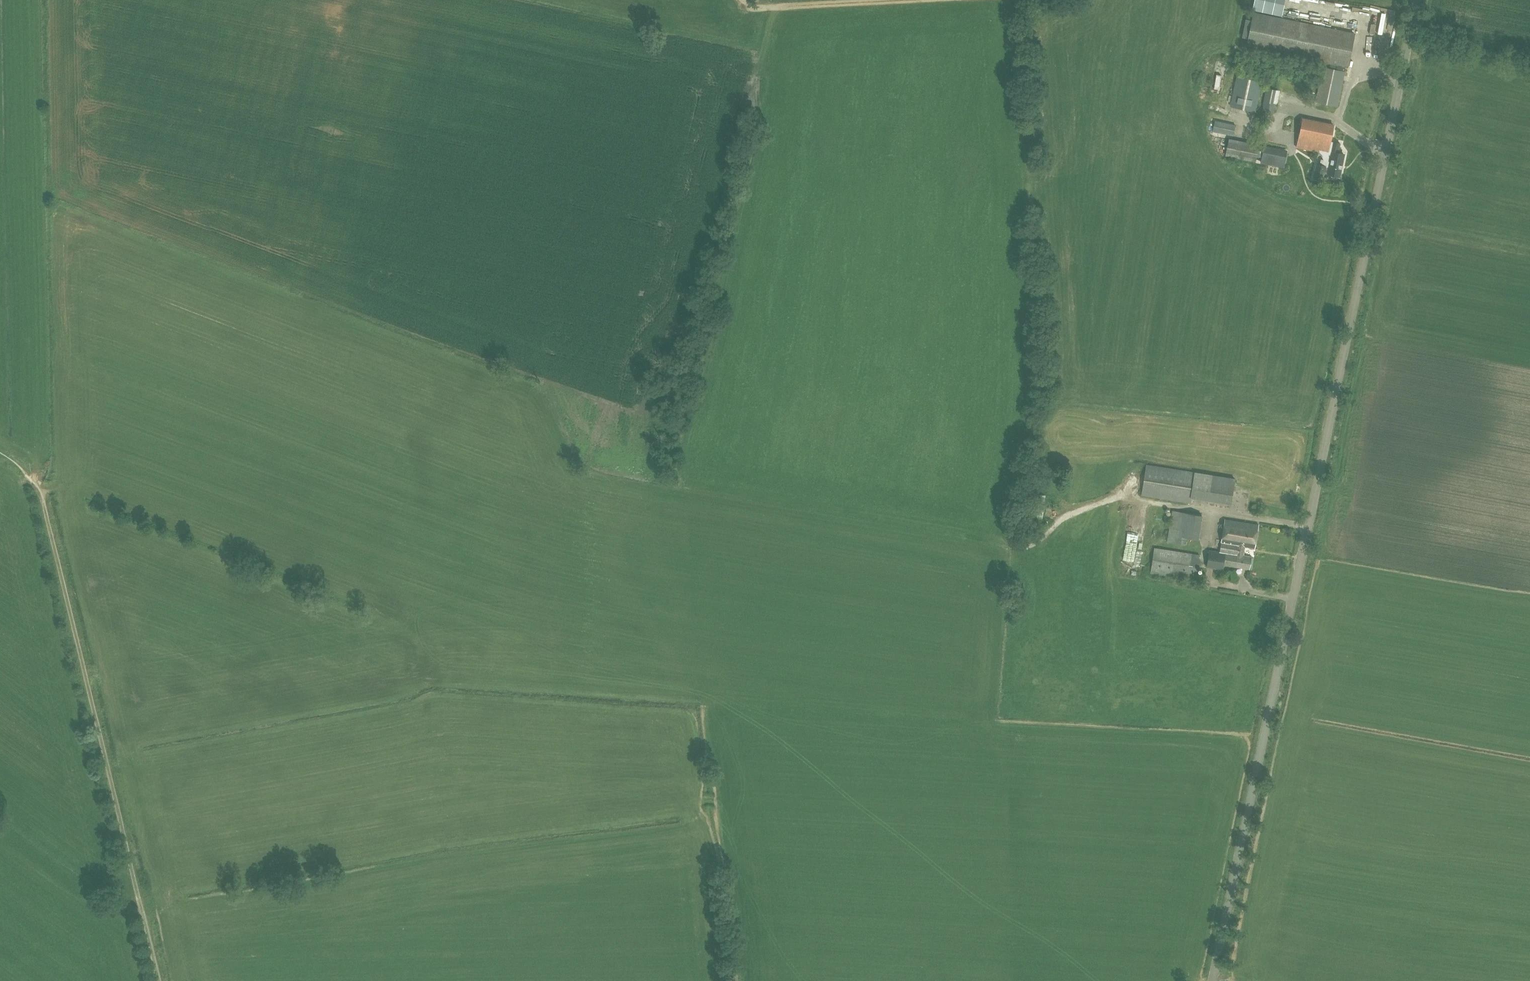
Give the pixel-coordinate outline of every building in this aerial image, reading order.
[(1316,101),(1337,106),(1344,71),(1342,71),(1343,66),(1348,67),(1354,34),(1253,13),(1246,46),(1338,64),(1337,70),(1323,67),(1316,101)] [(1222,85),(1224,73),(1218,72),(1215,83),(1222,85)] [(1230,106),(1255,112),(1261,82),(1236,76),(1230,106)] [(1263,109),(1274,112),(1278,90),(1268,88),(1263,109)] [(1313,179),(1323,181),(1324,173),(1329,174),(1331,177),(1336,178),(1337,175),(1339,176),(1343,154),(1339,153),(1341,143),(1330,141),(1333,125),(1302,119),(1296,147),(1326,153),(1324,159),(1320,159),(1319,163),(1315,163),(1313,179)] [(1213,131),(1233,136),(1235,125),(1215,120),(1213,131)] [(1226,155),(1256,161),(1259,145),(1229,139),(1226,155)] [(1260,162),(1284,167),(1287,151),(1263,146),(1260,162)] [(1191,498),(1230,504),(1234,479),(1195,472),(1147,465),(1142,495),(1190,503),(1191,498)] [(1167,542),(1186,546),(1187,537),(1199,539),(1202,515),(1172,510),(1167,542)] [(1206,567),(1223,570),(1224,565),(1234,566),(1250,569),(1251,557),(1243,555),(1245,546),(1255,548),(1258,524),(1225,519),(1220,552),(1209,550),(1207,564),(1206,567)] [(1151,573),(1197,579),(1200,554),(1154,548),(1151,573)] [(1127,564),(1128,575),(1140,575),(1139,563),(1127,564)]
